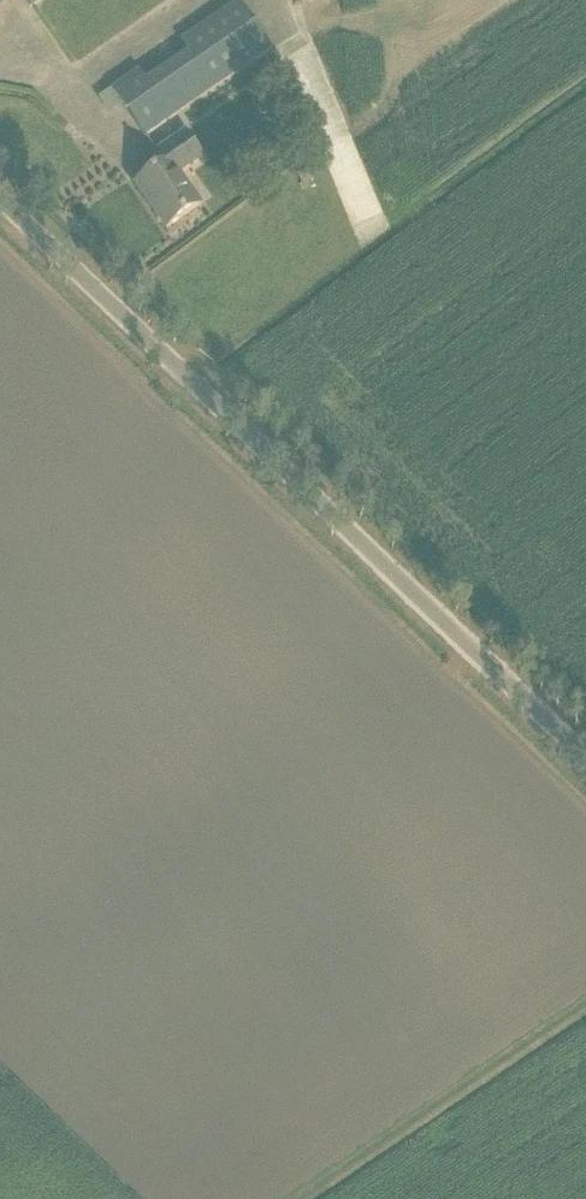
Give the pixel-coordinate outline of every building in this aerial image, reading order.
[(180,41),(188,53),(145,82),(137,71),(111,89),(144,137),(270,49),(237,1),(180,41)] [(177,176),(202,159),(184,133),(155,152),(164,165),(135,184),(165,230),(198,208),(177,176)]
